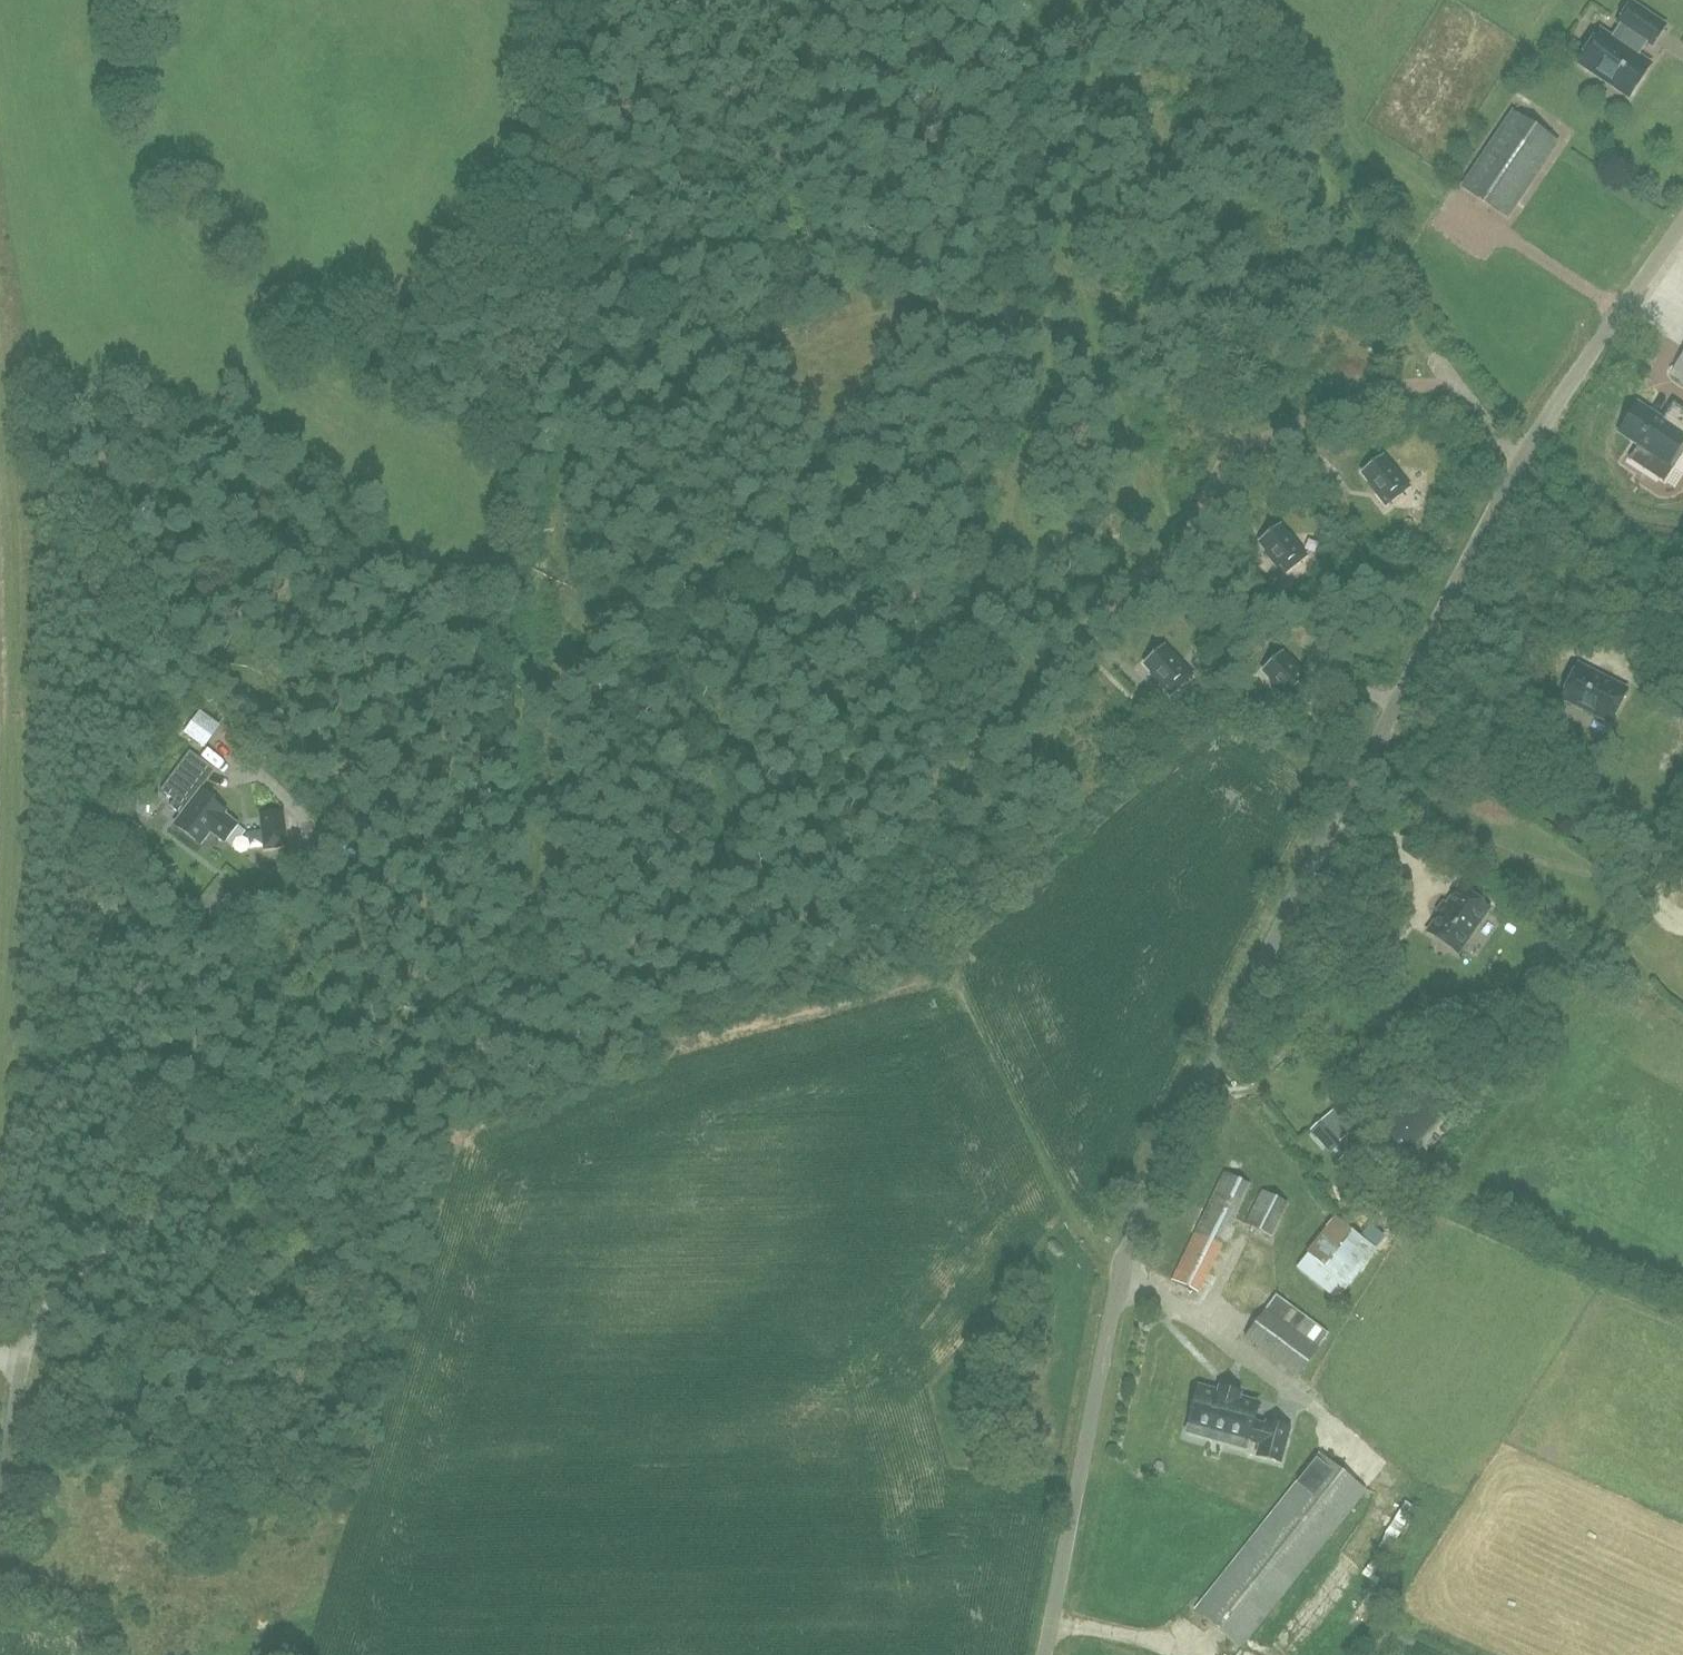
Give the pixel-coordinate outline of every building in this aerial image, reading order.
[(1580,64),(1630,97),(1651,65),(1636,55),(1646,40),(1653,45),(1665,27),(1632,5),(1619,23),(1621,24),(1612,39),(1601,32),(1580,64)] [(1508,219),(1557,145),(1514,116),(1465,191),(1508,219)] [(1682,381),(1682,355),(1671,374),(1682,381)] [(1673,401),(1662,419),(1638,404),(1620,432),(1669,464),(1682,442),(1682,408),(1673,401)] [(1616,448),(1607,467),(1643,485),(1652,466),(1616,448)] [(1266,467),(1260,454),(1248,460),(1254,472),(1266,467)] [(1382,456),(1362,472),(1377,491),(1375,493),(1386,506),(1410,487),(1393,466),(1391,467),(1382,456)] [(1274,560),(1272,562),(1283,575),(1307,556),(1291,535),(1289,536),(1280,525),(1260,541),(1274,560)] [(1164,645),(1144,661),(1159,680),(1157,682),(1168,696),(1192,677),(1175,655),(1173,657),(1164,645)] [(1283,651),(1263,667),(1278,686),(1276,687),(1287,701),(1311,682),(1294,660),(1292,662),(1283,651)] [(1627,690),(1579,666),(1563,698),(1611,722),(1627,690)] [(199,713),(186,732),(203,744),(217,725),(199,713)] [(215,799),(201,788),(191,780),(197,773),(181,761),(161,789),(174,799),(169,805),(185,817),(178,827),(202,845),(211,832),(218,837),(225,843),(229,838),(235,829),(238,825),(232,820),(225,814),(227,812),(213,801),(215,799)] [(1429,932),(1459,953),(1489,909),(1460,889),(1429,932)] [(1437,1117),(1447,1107),(1424,1086),(1395,1117),(1413,1133),(1432,1113),(1437,1117)] [(1331,1151),(1341,1142),(1323,1122),(1313,1131),(1331,1151)] [(1250,1184),(1225,1172),(1172,1280),(1198,1293),(1250,1184)] [(1271,1238),(1288,1204),(1263,1192),(1246,1225),(1271,1238)] [(1337,1300),(1350,1285),(1377,1250),(1335,1217),(1307,1253),(1308,1254),(1307,1254),(1297,1267),(1337,1300)] [(1056,1242),(1052,1241),(1048,1244),(1049,1250),(1057,1259),(1061,1260),(1065,1256),(1066,1252),(1056,1242)] [(1318,1349),(1328,1334),(1276,1295),(1266,1310),(1266,1309),(1245,1337),(1298,1377),(1318,1349)] [(1187,1433),(1209,1439),(1212,1430),(1226,1434),(1224,1443),(1247,1450),(1249,1440),(1262,1444),(1259,1456),(1280,1462),(1289,1428),(1268,1422),(1267,1427),(1254,1423),(1259,1404),(1239,1398),(1240,1394),(1221,1389),(1220,1393),(1199,1387),(1187,1433)] [(1366,1490),(1321,1454),(1196,1611),(1241,1647),(1366,1490)]
